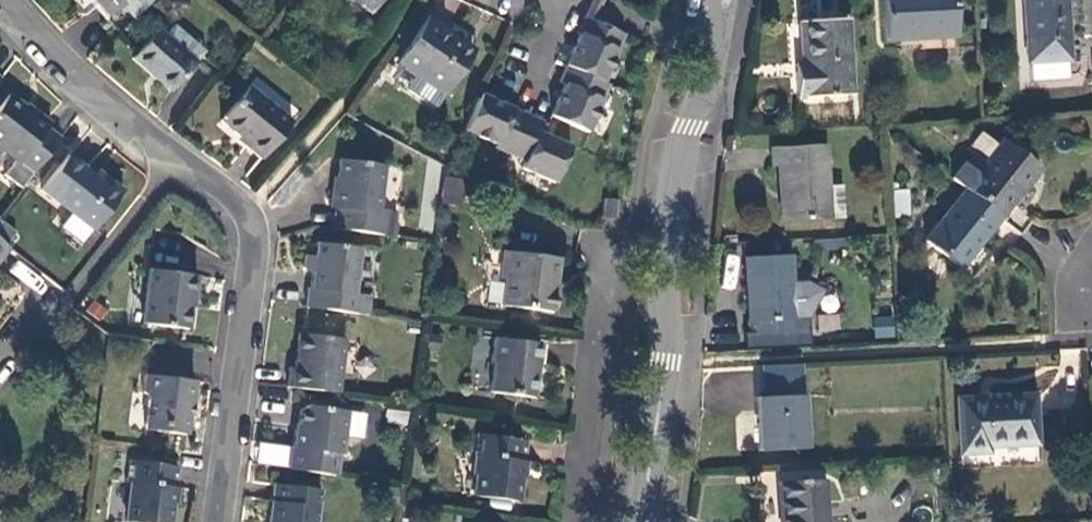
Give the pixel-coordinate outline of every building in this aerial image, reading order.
[(126,0),(96,0),(98,2),(109,15),(126,0)] [(370,12),(380,0),(353,0),(370,12)] [(593,21),(602,0),(592,0),(584,17),(593,21)] [(952,0),(881,0),(884,40),(954,37),(952,0)] [(1025,63),(1069,60),(1065,0),(1022,0),(1025,63)] [(441,33),(444,29),(445,27),(429,16),(397,63),(445,95),(472,54),(441,33)] [(558,82),(564,85),(550,116),(586,133),(608,85),(602,83),(623,35),(593,21),(584,17),(577,33),(580,35),(558,82)] [(848,95),(844,18),(800,21),(803,68),(792,68),(794,98),(848,95)] [(173,26),(164,36),(157,30),(130,59),(168,92),(203,52),(173,26)] [(444,29),(441,33),(472,54),(475,50),(444,29)] [(291,123),(248,87),(220,121),(247,143),(245,146),(260,159),(291,123)] [(553,183),(569,147),(538,132),(542,122),(480,94),(464,131),(495,145),(494,148),(523,161),(520,168),(553,183)] [(31,174),(58,140),(45,129),(49,125),(33,112),(32,114),(7,95),(0,104),(0,151),(1,150),(14,160),(2,176),(20,189),(31,174)] [(975,172),(964,163),(951,179),(964,189),(999,217),(1037,169),(1000,141),(975,172)] [(828,219),(826,186),(824,144),(771,147),(772,168),(777,167),(780,221),(828,219)] [(101,182),(67,156),(40,190),(91,230),(122,191),(104,178),(101,182)] [(330,208),(335,209),(332,228),(383,235),(387,210),(377,209),(383,165),(340,160),(335,189),(332,188),(330,208)] [(460,203),(465,180),(446,176),(441,199),(460,203)] [(840,185),(826,186),(828,219),(842,218),(840,185)] [(895,215),(910,214),(909,189),(894,190),(895,215)] [(999,217),(964,189),(923,240),(958,267),(999,217)] [(601,218),(615,219),(616,200),(602,199),(601,218)] [(0,243),(0,260),(8,249),(0,243)] [(358,314),(361,296),(354,295),(360,249),(316,243),(314,257),(304,255),(302,268),(305,273),(311,273),(309,289),(306,288),(304,307),(358,314)] [(755,248),(756,258),(789,256),(788,246),(755,248)] [(506,280),(502,306),(551,313),(555,285),(552,285),(555,258),(504,252),(500,279),(506,280)] [(809,347),(807,317),(820,290),(804,282),(791,283),(789,256),(756,258),(743,258),(747,333),(743,333),(744,350),(809,347)] [(141,324),(187,330),(192,297),(194,298),(197,276),(148,270),(141,324)] [(873,318),(875,338),(895,336),(893,316),(873,318)] [(286,387),(337,394),(344,340),(299,334),(294,369),(289,368),(286,387)] [(489,392),(532,398),(539,344),(493,338),(490,364),(493,364),(489,392)] [(143,375),(140,393),(144,399),(141,424),(160,427),(165,433),(181,435),(183,416),(185,404),(188,405),(191,382),(143,375)] [(759,450),(804,448),(801,394),(756,397),(759,450)] [(1032,395),(957,399),(960,452),(986,451),(986,446),(1035,443),(1032,395)] [(383,418),(405,421),(407,407),(385,404),(383,418)] [(334,476),(337,455),(340,455),(346,412),(306,406),(299,411),(297,430),(294,430),(292,447),(289,447),(286,470),(334,476)] [(141,424),(140,430),(165,433),(160,427),(141,424)] [(474,497),(516,502),(525,441),(476,434),(473,457),(476,457),(474,473),(476,476),(474,497)] [(128,461),(125,483),(130,484),(125,521),(169,521),(176,467),(128,461)] [(822,479),(776,482),(778,521),(825,521),(822,479)] [(320,492),(274,485),(269,521),(315,521),(320,492)]
